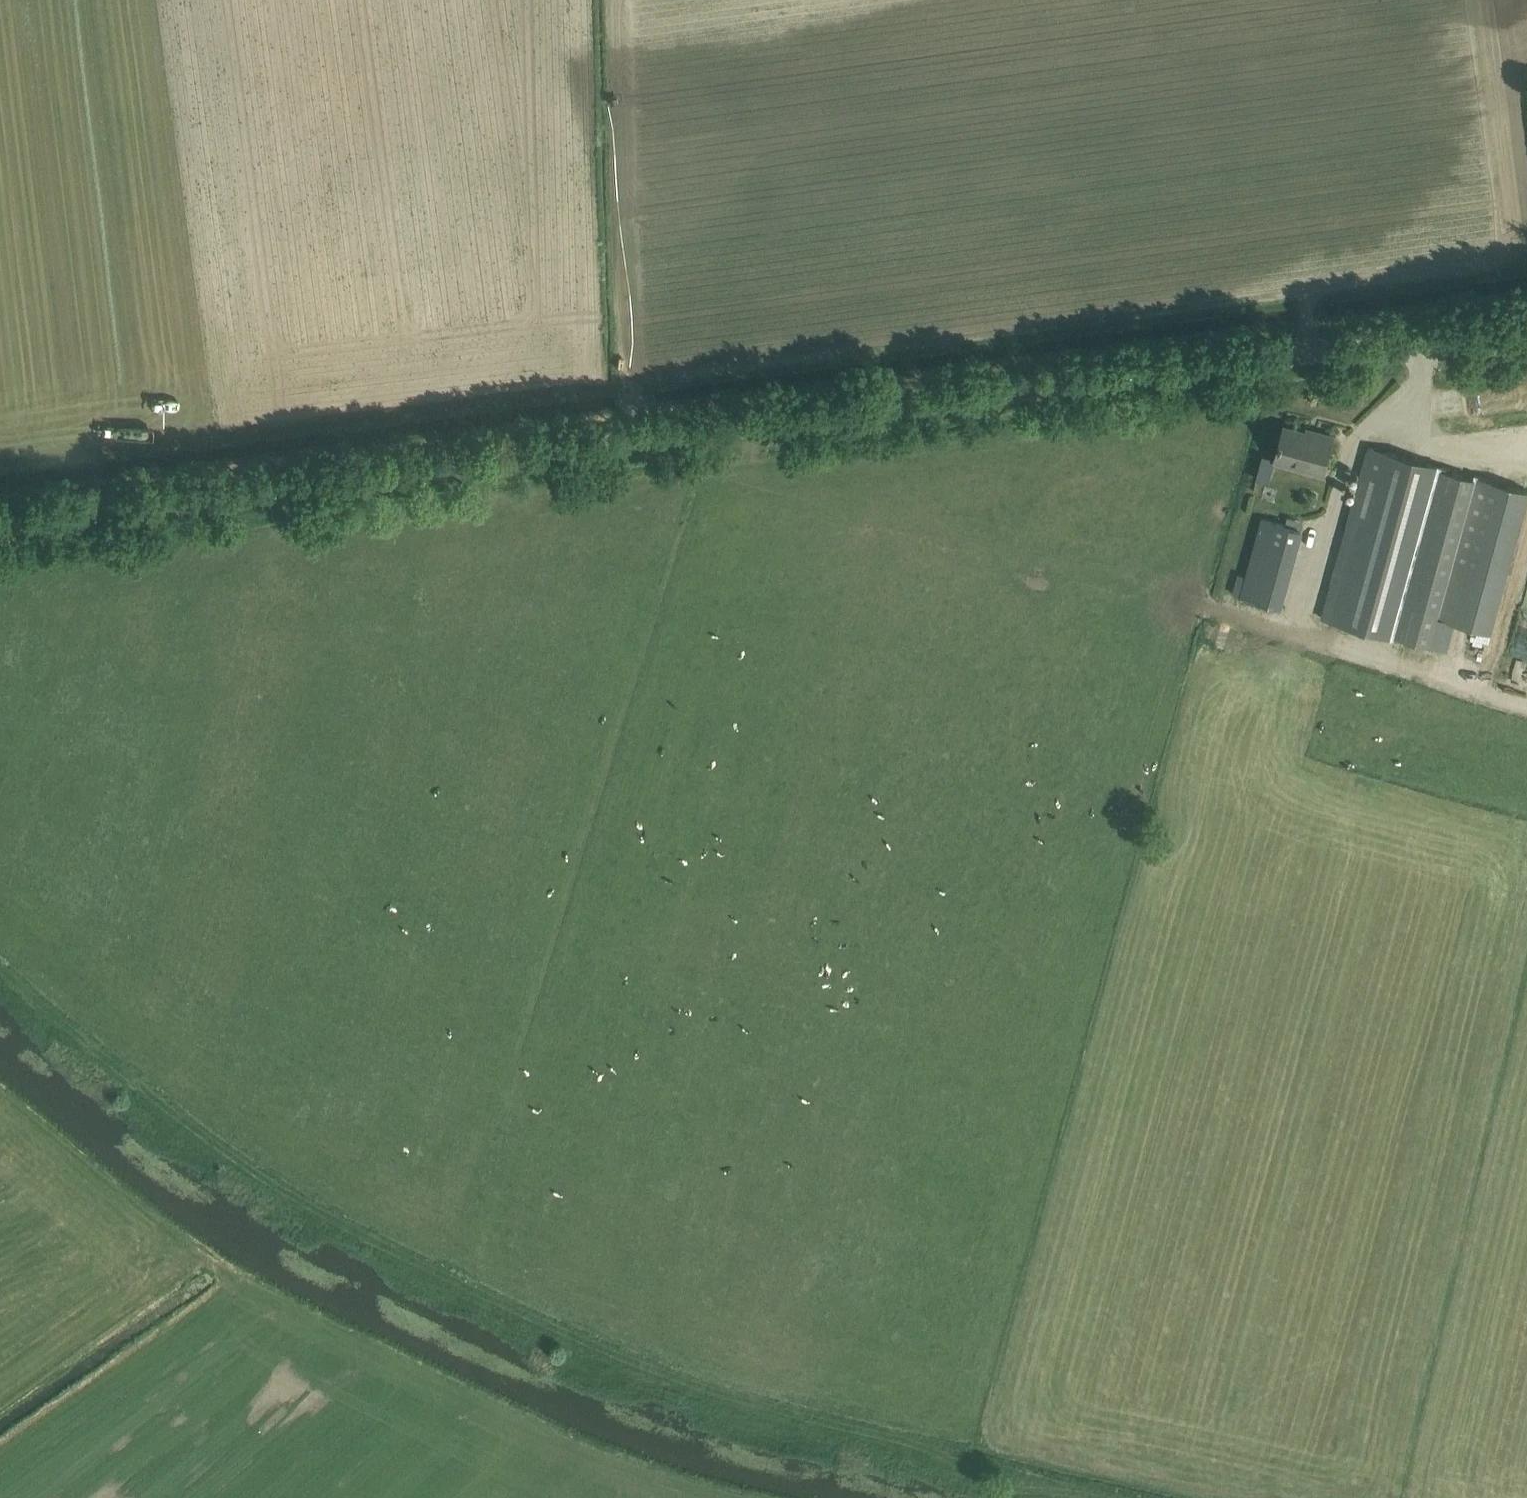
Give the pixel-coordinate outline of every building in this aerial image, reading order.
[(1315,434),(1284,426),(1275,458),(1323,472),(1333,436),(1316,431),(1315,434)] [(1431,645),(1437,617),(1474,476),(1451,469),(1451,468),(1369,446),(1322,618),(1404,640),(1405,638),(1431,645)] [(1474,476),(1437,617),(1489,631),(1526,494),(1526,489),(1474,475),(1474,476)] [(1241,596),(1280,607),(1301,529),(1262,519),(1241,596)]
